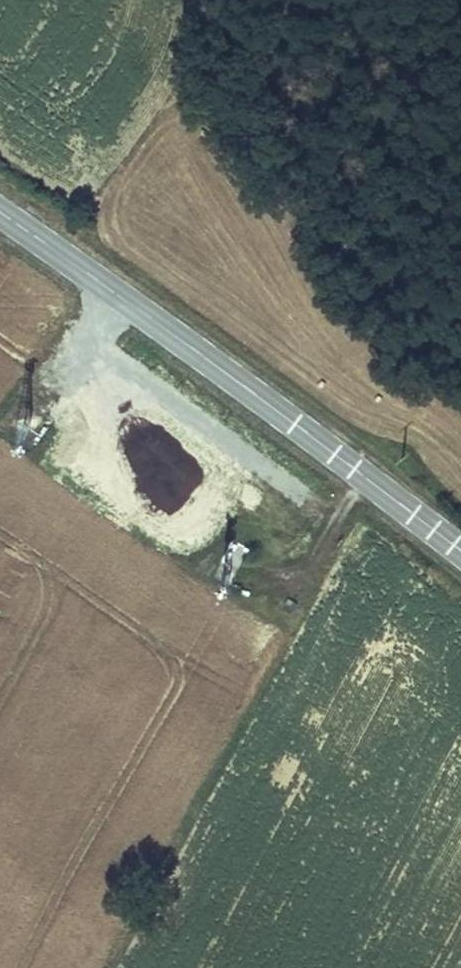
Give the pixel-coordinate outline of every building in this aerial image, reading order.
[(232,582),(249,546),(231,538),(215,573),(232,582)]
